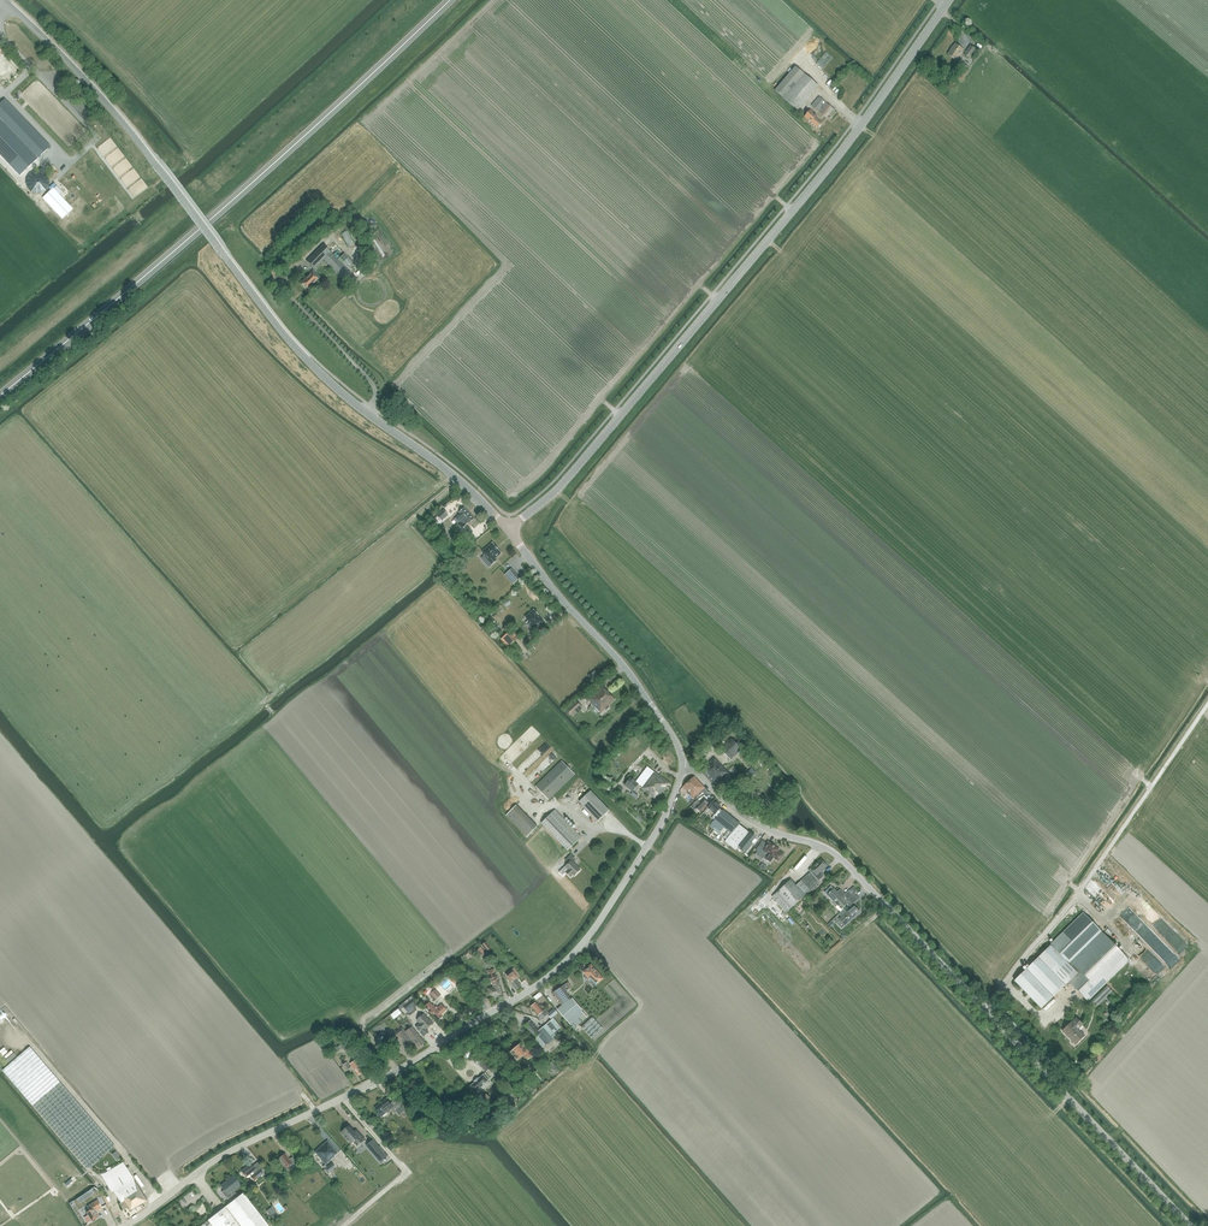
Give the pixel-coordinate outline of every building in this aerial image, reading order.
[(817,31),(813,37),(820,42),(825,36),(817,31)] [(957,60),(964,50),(955,44),(953,47),(950,50),(951,51),(948,54),(957,60)] [(823,63),(833,52),(828,49),(819,60),(823,63)] [(974,53),(968,49),(964,55),(970,59),(974,53)] [(798,111),(818,87),(795,68),(775,92),(798,111)] [(812,106),(826,118),(832,112),(834,113),(835,111),(819,98),(812,106)] [(20,176),(49,148),(4,100),(0,104),(0,155),(20,176)] [(818,128),(822,124),(818,120),(819,120),(815,117),(817,115),(811,110),(805,117),(818,128)] [(72,119),(64,125),(72,134),(80,128),(72,119)] [(53,189),(43,198),(62,219),(72,209),(53,189)] [(366,262),(357,225),(350,227),(355,246),(351,247),(354,259),(357,258),(358,261),(360,260),(361,264),(366,262)] [(372,235),(374,241),(380,238),(378,233),(372,235)] [(344,253),(338,260),(329,251),(336,244),(331,239),(324,246),(323,244),(306,261),(314,269),(323,260),(349,285),(356,277),(362,271),(358,268),(352,274),(342,264),(348,257),(344,253)] [(313,271),(302,282),(303,283),(303,284),(305,287),(306,286),(308,288),(319,277),(313,271)] [(470,524),(475,519),(465,508),(460,513),(462,516),(456,521),(463,528),(468,523),(470,524)] [(442,521),(448,515),(443,509),(437,516),(442,521)] [(501,553),(502,553),(492,542),(492,543),(482,552),(485,555),(484,556),(492,565),(497,560),(495,559),(501,553)] [(513,584),(520,579),(511,569),(505,575),(513,584)] [(529,613),(525,617),(528,621),(526,623),(533,631),(544,621),(538,615),(539,615),(533,609),(529,613)] [(494,615),(491,618),(497,624),(500,621),(494,615)] [(523,653),(521,650),(514,642),(519,638),(512,630),(501,640),(508,648),(514,655),(517,658),(523,653)] [(605,709),(606,710),(609,707),(608,705),(614,699),(603,687),(589,700),(601,713),(605,709)] [(573,717),(583,708),(575,700),(566,710),(573,717)] [(730,760),(741,750),(731,739),(720,749),(730,760)] [(700,771),(716,788),(723,782),(721,780),(725,776),(724,775),(727,772),(714,758),(700,771)] [(575,774),(562,761),(536,786),(549,799),(575,774)] [(668,784),(648,767),(636,782),(631,778),(625,785),(632,791),(638,784),(642,787),(641,789),(656,801),(666,788),(665,787),(668,784)] [(702,791),(705,789),(694,777),(683,788),(688,793),(687,794),(689,795),(690,795),(695,800),(703,793),(702,791)] [(583,786),(576,793),(581,798),(588,791),(583,786)] [(598,821),(610,811),(591,791),(579,802),(598,821)] [(692,805),(692,806),(692,807),(694,809),(695,809),(695,808),(700,813),(709,804),(704,799),(700,803),(697,800),(692,805)] [(710,805),(707,807),(714,814),(712,818),(715,821),(722,812),(722,811),(720,809),(721,808),(714,800),(710,805)] [(509,802),(505,805),(510,810),(513,807),(509,802)] [(528,836),(538,826),(517,805),(507,815),(528,836)] [(568,851),(581,837),(555,810),(541,823),(568,851)] [(722,812),(715,821),(731,834),(739,824),(740,824),(723,810),(722,811),(722,812)] [(731,834),(725,842),(736,850),(739,846),(750,833),(739,824),(731,834)] [(750,833),(739,846),(746,852),(753,844),(751,843),(756,837),(750,832),(750,833)] [(766,844),(765,843),(762,841),(755,851),(757,852),(764,857),(766,858),(765,860),(770,863),(773,858),(778,861),(782,855),(778,852),(779,850),(768,842),(766,844)] [(575,876),(581,870),(572,861),(575,858),(572,855),(566,860),(568,863),(565,865),(569,870),(566,872),(570,877),(573,874),(575,876)] [(821,872),(827,866),(821,860),(811,869),(813,871),(811,873),(810,872),(796,885),(791,879),(772,897),(787,912),(820,882),(819,881),(825,876),(821,872)] [(834,889),(829,894),(833,899),(832,900),(837,906),(836,907),(841,912),(844,909),(843,908),(847,904),(850,907),(854,903),(850,899),(853,896),(849,892),(844,896),(843,894),(839,890),(837,893),(834,889)] [(853,896),(850,899),(854,903),(859,898),(855,894),(853,896)] [(1164,927),(1170,921),(1153,903),(1147,908),(1164,927)] [(847,913),(844,909),(839,914),(842,917),(840,920),(845,926),(856,916),(855,915),(858,911),(854,906),(847,913)] [(1084,913),(1014,980),(1041,1008),(1069,981),(1088,1001),(1129,959),(1084,913)] [(1133,922),(1150,939),(1155,934),(1153,932),(1155,929),(1140,915),(1133,922)] [(1173,924),(1165,931),(1181,949),(1189,941),(1173,924)] [(486,942),(482,945),(487,952),(490,950),(488,947),(489,946),(486,942)] [(481,948),(476,951),(480,957),(485,953),(481,948)] [(1146,956),(1154,962),(1158,956),(1149,951),(1146,956)] [(582,972),(585,975),(585,978),(590,980),(591,978),(593,980),(596,983),(597,982),(598,984),(604,978),(591,964),(582,972)] [(512,969),(506,974),(507,976),(512,982),(511,983),(516,990),(521,987),(522,986),(516,979),(520,976),(514,968),(512,969)] [(499,997),(499,996),(499,995),(502,995),(498,977),(496,977),(494,969),(487,971),(489,980),(491,979),(493,987),(487,988),(490,999),(499,997)] [(567,984),(554,992),(556,996),(562,1005),(571,999),(569,996),(565,991),(572,986),(570,982),(567,984)] [(430,993),(434,989),(430,985),(426,989),(430,993)] [(444,991),(442,989),(438,985),(436,987),(442,994),(444,991)] [(436,1000),(440,996),(441,995),(435,990),(431,994),(436,1000)] [(536,1001),(543,995),(540,992),(533,997),(536,1001)] [(402,1004),(408,1012),(414,1008),(414,1009),(419,1005),(412,996),(402,1004)] [(574,1029),(588,1017),(582,1010),(583,1010),(573,999),(558,1010),(568,1022),(574,1029)] [(441,1015),(447,1010),(446,1010),(441,1004),(441,1005),(436,1009),(430,1002),(425,1007),(438,1021),(443,1017),(443,1016),(442,1017),(441,1015)] [(551,1019),(558,1013),(554,1009),(549,1013),(545,1009),(543,1011),(541,1008),(539,1006),(536,1003),(531,1007),(538,1016),(541,1013),(545,1017),(548,1015),(551,1019)] [(398,1009),(391,1015),(394,1019),(401,1013),(398,1009)] [(427,1028),(433,1023),(430,1020),(429,1020),(424,1014),(420,1017),(420,1016),(417,1018),(418,1019),(421,1023),(416,1027),(424,1036),(428,1032),(425,1029),(427,1028)] [(1084,1025),(1078,1019),(1077,1017),(1072,1022),(1071,1021),(1063,1030),(1070,1039),(1071,1038),(1077,1043),(1085,1035),(1079,1029),(1084,1025)] [(602,1029),(592,1018),(582,1028),(592,1038),(602,1029)] [(554,1033),(561,1027),(554,1019),(539,1031),(542,1034),(535,1039),(543,1048),(557,1037),(554,1033)] [(542,1034),(539,1031),(531,1021),(525,1026),(535,1039),(542,1034)] [(402,1027),(397,1031),(400,1035),(407,1044),(411,1040),(413,1043),(415,1042),(419,1048),(425,1043),(412,1027),(406,1032),(404,1030),(402,1027)] [(574,1036),(570,1039),(574,1044),(573,1045),(580,1054),(585,1050),(574,1036)] [(345,1051),(351,1047),(343,1037),(338,1040),(345,1051)] [(518,1061),(524,1056),(525,1057),(526,1057),(528,1058),(529,1058),(530,1058),(531,1057),(533,1056),(526,1048),(523,1045),(522,1044),(518,1047),(517,1048),(518,1048),(516,1050),(515,1049),(515,1050),(511,1053),(511,1054),(517,1061),(518,1061)] [(114,1146),(89,1117),(30,1047),(2,1070),(62,1140),(87,1170),(114,1146)] [(486,1072),(492,1067),(484,1059),(478,1064),(486,1072)] [(358,1075),(363,1071),(356,1060),(350,1064),(355,1072),(356,1071),(358,1075)] [(347,1071),(351,1068),(347,1062),(343,1065),(347,1071)] [(478,1094),(490,1083),(488,1081),(489,1081),(484,1075),(483,1074),(483,1075),(479,1079),(478,1078),(478,1079),(475,1082),(474,1081),(474,1082),(470,1086),(470,1087),(476,1093),(476,1092),(478,1094)] [(377,1115),(378,1117),(380,1117),(382,1116),(382,1117),(392,1108),(395,1112),(401,1106),(396,1099),(391,1103),(387,1098),(375,1108),(379,1112),(377,1114),(377,1115)] [(495,1111),(492,1107),(487,1111),(490,1115),(495,1111)] [(358,1146),(365,1140),(357,1130),(355,1132),(349,1125),(341,1132),(350,1143),(353,1141),(358,1146)] [(334,1156),(337,1153),(327,1141),(315,1152),(325,1164),(334,1156)] [(375,1142),(371,1146),(374,1150),(372,1152),(381,1162),(387,1156),(375,1142)] [(116,1151),(112,1154),(116,1160),(121,1157),(116,1151)] [(365,1167),(377,1160),(371,1151),(359,1157),(365,1167)] [(278,1159),(285,1168),(289,1165),(292,1168),(297,1164),(292,1157),(290,1159),(285,1153),(278,1159)] [(105,1173),(101,1174),(105,1180),(110,1189),(114,1191),(121,1203),(124,1201),(130,1211),(143,1203),(147,1201),(126,1167),(123,1162),(105,1173)] [(262,1174),(266,1171),(261,1165),(257,1167),(256,1166),(254,1167),(250,1162),(247,1165),(248,1166),(241,1172),(245,1177),(252,1172),(254,1174),(250,1177),(254,1181),(262,1174)] [(328,1174),(336,1167),(332,1163),(324,1169),(328,1174)] [(200,1225),(268,1225),(243,1193),(241,1195),(238,1196),(234,1191),(241,1186),(233,1176),(220,1186),(224,1190),(221,1192),(227,1200),(232,1196),(235,1199),(224,1207),(207,1221),(200,1225)] [(103,1196),(102,1194),(100,1190),(99,1191),(98,1189),(95,1191),(96,1192),(94,1193),(97,1197),(97,1199),(103,1196)] [(88,1216),(85,1217),(88,1223),(91,1220),(92,1221),(98,1217),(95,1211),(102,1207),(97,1200),(90,1204),(87,1206),(89,1210),(86,1212),(87,1214),(88,1216)]
